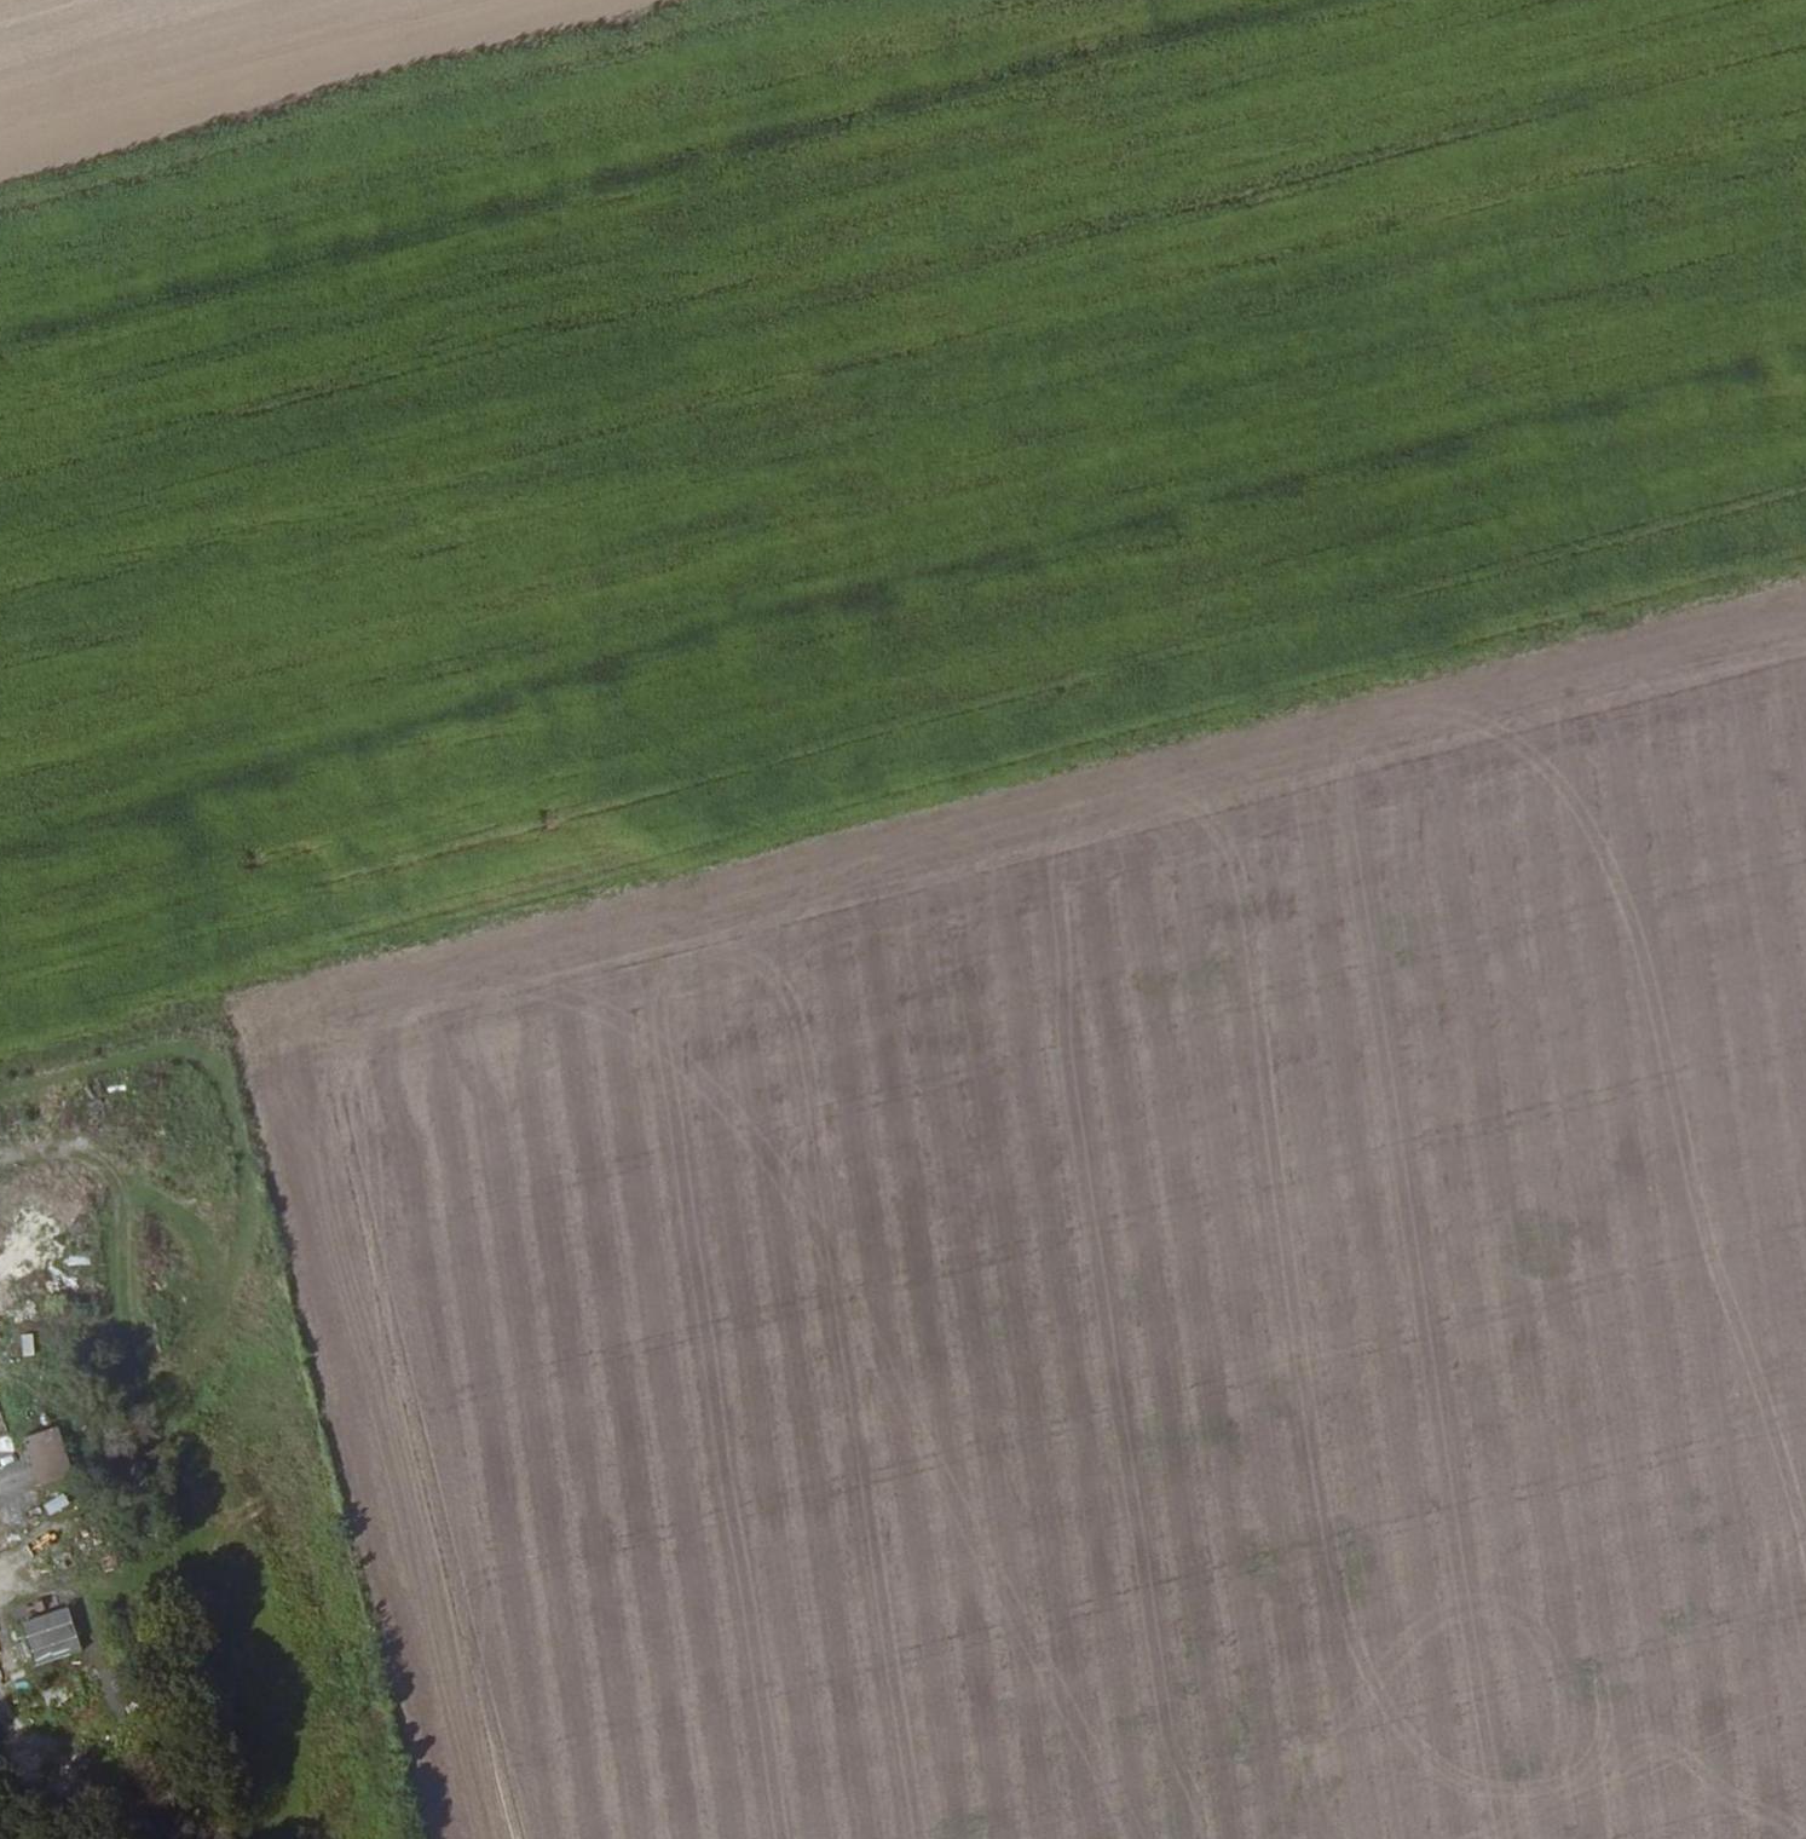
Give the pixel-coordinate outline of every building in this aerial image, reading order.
[(23,1436),(41,1486),(74,1475),(56,1424),(23,1436)] [(37,1549),(76,1539),(71,1518),(31,1528),(37,1549)] [(70,1605),(20,1619),(32,1662),(82,1648),(70,1605)] [(41,1691),(49,1710),(83,1695),(75,1676),(41,1691)]
